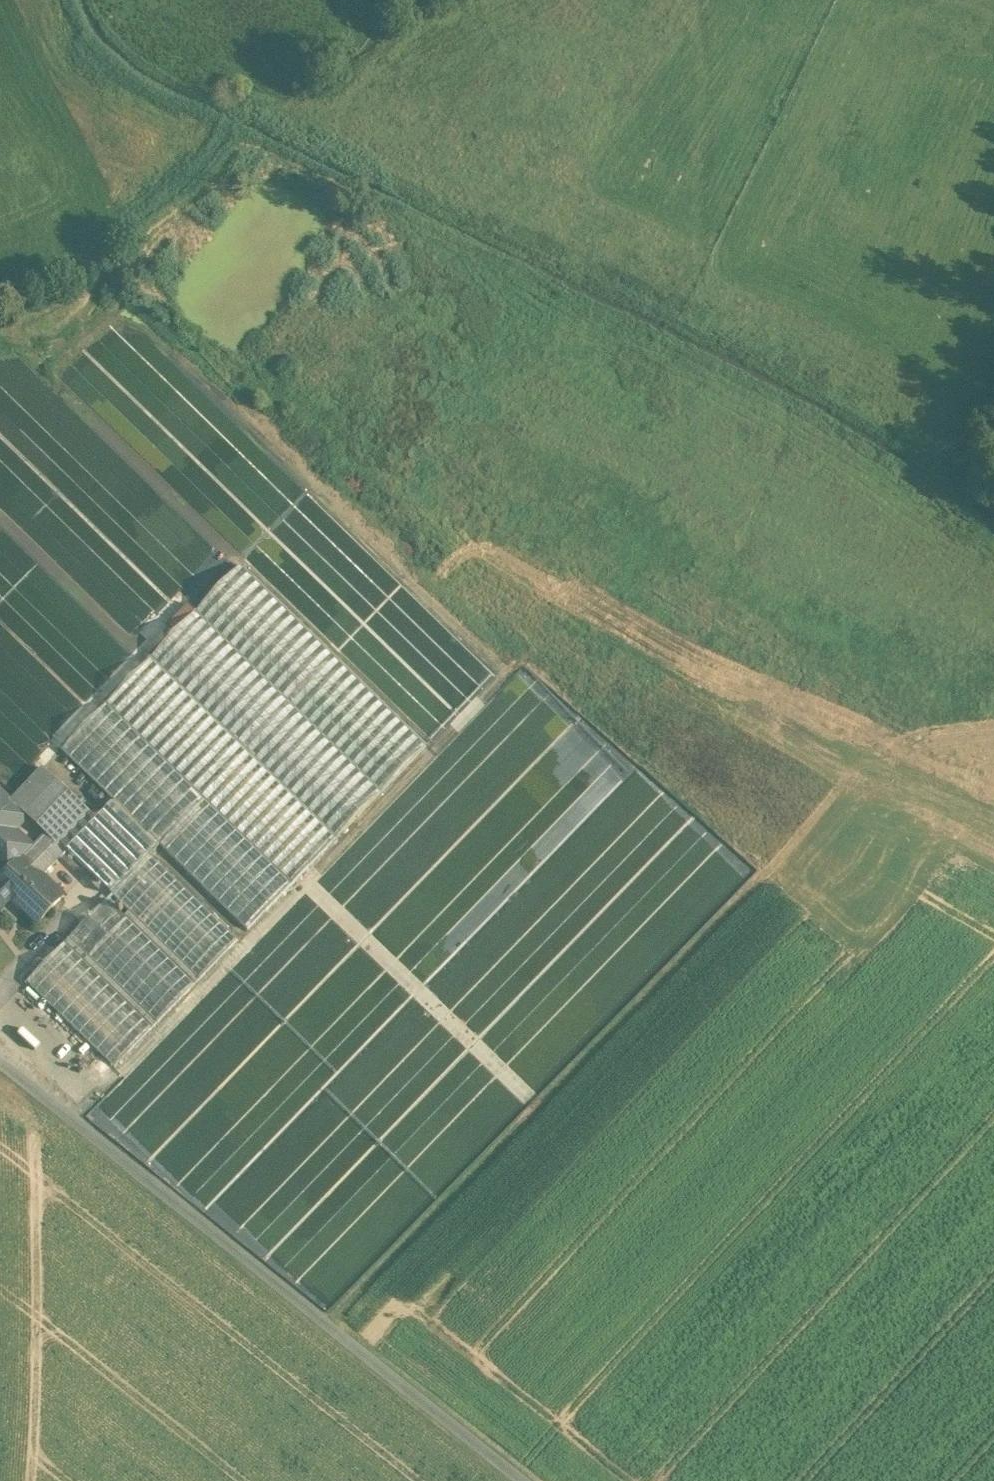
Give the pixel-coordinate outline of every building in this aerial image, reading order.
[(427,746),(241,566),(196,612),(188,604),(169,624),(177,632),(151,658),(337,839),(427,746)] [(151,658),(61,750),(115,802),(248,931),(337,839),(151,658)] [(11,802),(10,803),(27,818),(37,827),(69,793),(43,768),(11,802)] [(0,794),(0,865),(12,868),(22,857),(23,858),(32,848),(15,831),(27,818),(10,803),(11,802),(1,793),(0,794)] [(69,793),(37,827),(46,835),(33,849),(53,867),(67,852),(97,820),(69,793)] [(248,931),(115,802),(98,821),(97,820),(67,852),(112,895),(129,912),(125,917),(121,913),(124,910),(119,906),(117,908),(108,900),(27,983),(115,1068),(248,931)] [(24,859),(23,858),(22,857),(12,868),(0,881),(0,911),(1,911),(11,900),(38,925),(64,897),(43,877),(53,867),(33,849),(24,859)] [(183,1020),(178,1055),(206,1059),(209,1035),(224,1037),(226,1022),(214,1021),(214,1025),(183,1020)]
